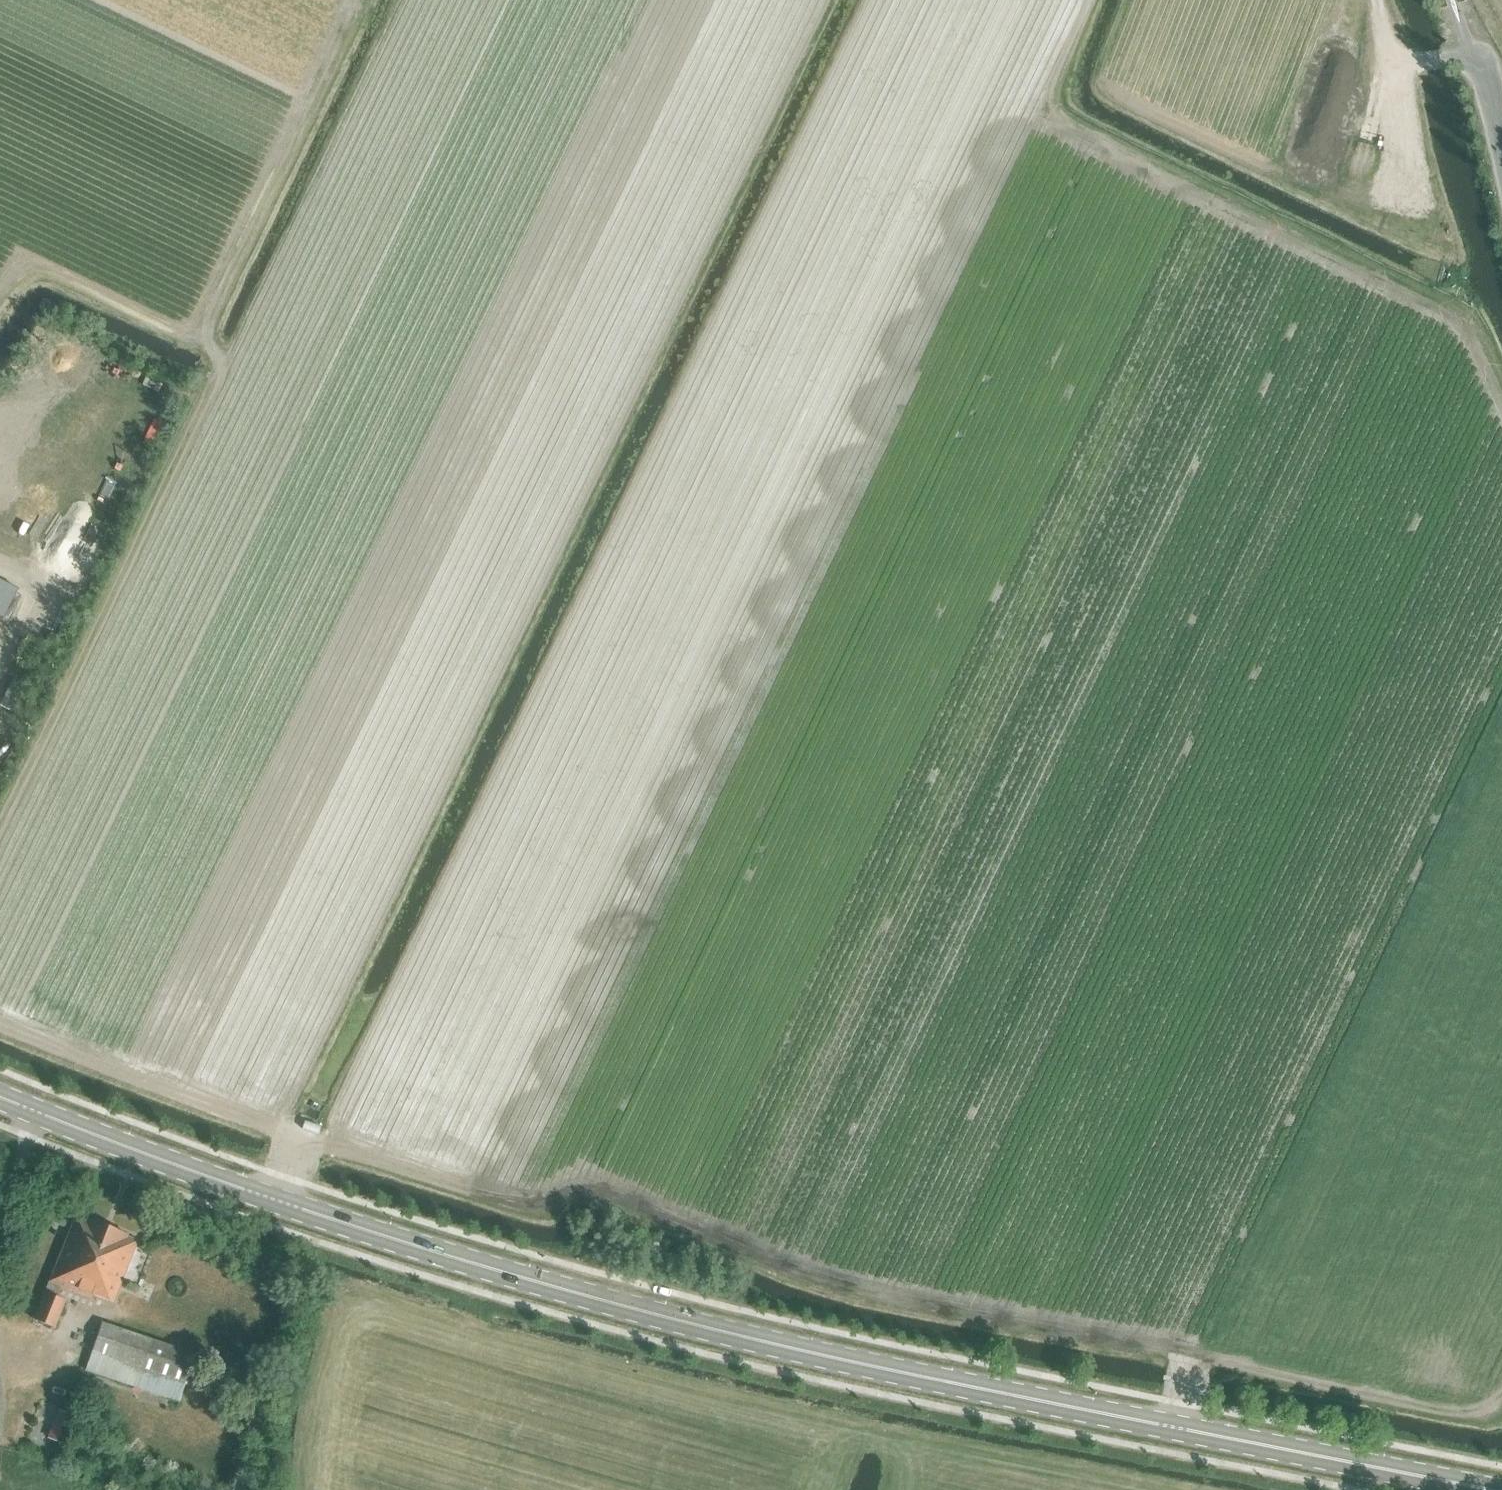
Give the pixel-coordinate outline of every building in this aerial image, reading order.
[(3,617),(18,589),(0,580),(0,616),(3,617)] [(127,1237),(127,1235),(87,1219),(87,1221),(76,1216),(50,1281),(92,1299),(95,1294),(113,1302),(138,1241),(127,1237)] [(34,1319),(55,1328),(66,1300),(44,1294),(34,1319)] [(87,1370),(179,1401),(196,1353),(102,1321),(87,1370)] [(71,1430),(76,1416),(64,1412),(59,1425),(71,1430)]
